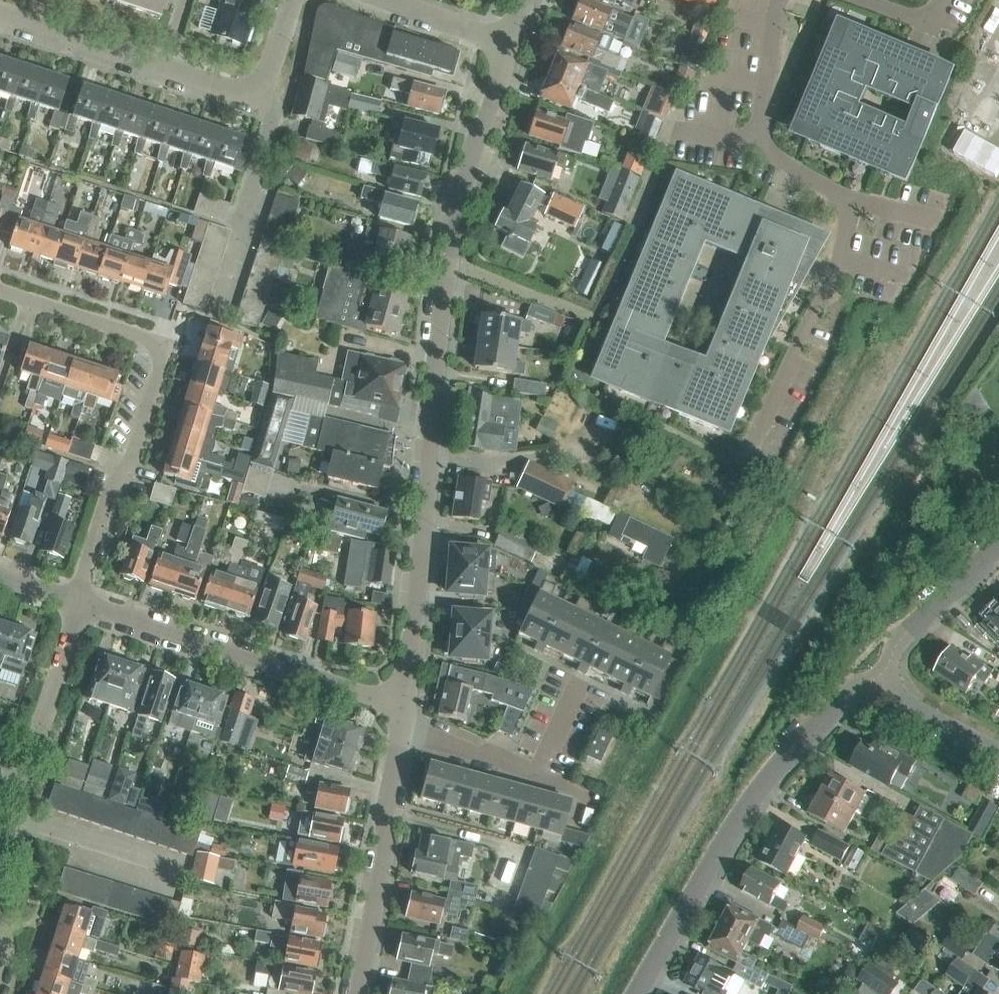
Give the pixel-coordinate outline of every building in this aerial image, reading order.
[(118,0),(117,4),(133,10),(136,0),(117,0),(118,0)] [(133,10),(149,15),(150,11),(161,14),(159,18),(160,19),(166,0),(136,0),(133,10)] [(211,35),(245,47),(261,0),(223,0),(211,35)] [(612,38),(621,42),(630,18),(586,0),(581,0),(572,22),(602,34),(612,38)] [(624,12),(629,0),(595,0),(624,12)] [(711,13),(717,0),(679,0),(711,13)] [(339,53),(340,53),(385,65),(393,35),(394,30),(332,7),(327,6),(323,7),(319,9),(317,11),(316,13),(315,17),(303,75),(326,82),(327,79),(337,52),(339,53)] [(562,47),(591,60),(592,59),(602,63),(602,64),(622,73),(626,62),(606,53),(612,38),(602,34),(601,38),(571,26),(562,47)] [(692,38),(704,42),(708,30),(696,26),(692,38)] [(799,124),(824,136),(821,147),(906,182),(952,71),(851,29),(840,56),(829,51),(799,124)] [(393,35),(385,65),(432,78),(434,71),(451,76),(457,53),(393,35)] [(197,43),(207,46),(209,40),(199,37),(197,43)] [(679,65),(693,71),(703,48),(689,42),(679,65)] [(358,80),(364,60),(340,53),(335,73),(358,80)] [(549,76),(597,97),(606,75),(558,55),(549,76)] [(7,113),(23,67),(0,60),(0,94),(9,97),(6,113),(7,113)] [(672,85),(686,91),(694,72),(679,66),(672,85)] [(28,120),(30,121),(45,75),(23,67),(7,113),(12,115),(17,100),(31,105),(28,120)] [(45,75),(30,121),(35,122),(40,108),(54,112),(49,128),(58,131),(63,115),(59,114),(69,82),(45,75)] [(607,101),(597,97),(549,76),(540,98),(570,111),(575,100),(603,112),(607,101)] [(409,107),(440,115),(446,92),(392,78),(389,90),(412,96),(409,107)] [(345,112),(350,94),(302,81),(292,116),(312,121),(310,127),(308,127),(305,140),(335,148),(339,135),(324,131),(325,128),(322,125),(327,107),(345,112)] [(90,141),(91,141),(106,95),(84,87),(73,118),(70,117),(65,132),(73,135),(78,120),(93,125),(90,141)] [(643,113),(663,121),(673,96),(653,89),(643,113)] [(112,148),(114,149),(129,102),(106,95),(91,141),(96,143),(101,128),(115,133),(112,148)] [(380,115),(384,103),(355,96),(351,109),(380,115)] [(673,100),(670,106),(677,109),(679,102),(673,100)] [(136,156),(137,156),(152,110),(129,102),(114,149),(119,150),(123,136),(138,141),(136,156)] [(158,164),(160,164),(175,118),(152,110),(137,156),(142,158),(147,144),(161,148),(158,164)] [(527,134),(529,137),(559,147),(558,150),(578,157),(583,142),(586,143),(592,124),(576,119),(573,125),(537,113),(533,125),(530,126),(527,134)] [(637,139),(652,145),(661,123),(646,117),(637,139)] [(181,171),(183,172),(198,125),(175,118),(160,164),(165,166),(170,151),(183,155),(181,171)] [(403,134),(399,149),(393,148),(391,157),(427,167),(437,131),(405,123),(405,124),(393,121),(391,130),(403,134)] [(204,179),(206,179),(221,133),(198,125),(183,172),(187,173),(192,158),(207,163),(204,179)] [(245,141),(221,133),(206,179),(210,181),(211,179),(217,181),(221,168),(242,175),(247,159),(240,156),(245,141)] [(0,137),(0,150),(10,153),(14,141),(0,137)] [(311,145),(295,141),(292,155),(308,159),(311,145)] [(518,169),(518,170),(549,180),(554,167),(570,172),(574,160),(544,151),(543,153),(525,147),(522,157),(518,158),(516,166),(518,169)] [(631,157),(625,172),(640,179),(647,164),(631,157)] [(391,179),(388,191),(420,199),(426,177),(375,164),(372,174),(391,179)] [(297,186),(306,175),(293,165),(284,176),(297,186)] [(602,216),(620,224),(638,181),(619,174),(602,216)] [(719,433),(730,405),(739,409),(772,327),(815,251),(813,250),(753,226),(760,211),(687,182),(676,209),(665,205),(597,370),(625,381),(620,393),(719,433)] [(391,194),(365,188),(362,200),(385,206),(382,219),(411,227),(417,205),(390,198),(391,194)] [(582,210),(553,196),(550,203),(541,199),(543,193),(532,188),(530,192),(521,188),(507,216),(503,215),(496,231),(510,237),(508,243),(508,245),(509,248),(510,249),(513,251),(515,251),(517,251),(519,250),(521,248),(523,243),(528,245),(537,225),(528,221),(536,204),(547,210),(544,215),(574,229),(582,210)] [(4,233),(12,208),(17,194),(6,190),(0,208),(0,232),(4,233)] [(139,201),(124,196),(121,208),(136,212),(139,201)] [(195,214),(225,224),(231,207),(201,196),(195,214)] [(300,205),(277,197),(269,220),(292,228),(300,205)] [(4,233),(14,236),(10,248),(33,255),(41,229),(49,203),(37,200),(29,225),(19,221),(22,211),(12,208),(4,233)] [(49,203),(41,229),(33,255),(55,262),(63,236),(54,233),(62,207),(49,203)] [(77,270),(85,243),(93,219),(81,215),(77,227),(67,224),(63,236),(55,262),(77,270)] [(94,218),(93,219),(85,243),(77,270),(98,277),(107,251),(98,248),(103,232),(99,231),(102,220),(94,218)] [(289,239),(292,228),(269,220),(266,231),(289,239)] [(192,241),(202,245),(209,225),(199,221),(192,241)] [(365,229),(367,230),(377,232),(379,224),(366,221),(365,229)] [(233,233),(210,225),(206,237),(229,244),(233,233)] [(133,246),(137,232),(129,230),(126,240),(126,242),(133,246)] [(363,244),(377,247),(376,250),(372,249),(368,251),(366,259),(368,262),(372,263),(372,264),(403,272),(411,242),(377,232),(367,230),(363,244)] [(289,239),(266,231),(262,242),(285,250),(289,239)] [(137,232),(133,246),(142,246),(145,235),(137,232)] [(98,277),(120,284),(129,258),(133,246),(126,242),(126,240),(112,235),(107,251),(98,277)] [(229,244),(206,237),(202,248),(225,256),(229,244)] [(285,250),(262,242),(258,253),(281,261),(284,254),(285,250)] [(202,248),(198,260),(221,267),(225,256),(202,248)] [(154,256),(151,265),(142,291),(165,299),(169,286),(181,290),(191,257),(179,253),(178,255),(171,253),(166,263),(154,256)] [(281,261),(258,253),(255,265),(277,273),(279,268),(281,261)] [(281,261),(279,268),(290,271),(295,257),(284,254),(281,261)] [(120,284),(142,291),(151,265),(129,258),(120,284)] [(198,260),(195,271),(217,279),(221,267),(198,260)] [(277,273),(255,265),(251,276),(274,284),(277,273)] [(329,266),(315,319),(364,333),(366,327),(395,335),(406,298),(377,289),(379,280),(368,277),(353,273),(329,266)] [(195,271),(191,283),(214,290),(217,279),(195,271)] [(247,288),(270,295),(274,284),(251,276),(247,288)] [(191,283),(190,285),(187,294),(210,302),(214,290),(191,283)] [(581,285),(577,293),(590,300),(594,291),(581,285)] [(243,300),(266,307),(267,305),(269,299),(270,295),(247,288),(243,300)] [(187,294),(183,305),(206,312),(210,302),(187,294)] [(269,299),(267,305),(275,308),(277,301),(269,299)] [(262,318),(266,309),(266,307),(243,300),(240,311),(262,318)] [(525,317),(552,326),(556,314),(530,305),(525,317)] [(261,324),(273,331),(282,316),(270,309),(261,324)] [(236,323),(258,330),(262,318),(240,311),(236,323)] [(559,329),(563,317),(556,314),(552,326),(559,329)] [(482,318),(478,343),(515,348),(517,334),(529,336),(531,323),(486,316),(485,318),(482,318)] [(210,322),(207,331),(231,338),(234,330),(210,322)] [(197,364),(225,373),(231,351),(238,353),(242,341),(231,338),(207,331),(197,364)] [(0,337),(0,370),(10,340),(0,337)] [(515,348),(478,343),(475,368),(478,369),(478,370),(524,377),(525,365),(513,363),(515,348)] [(36,406),(44,381),(52,354),(30,347),(21,374),(32,377),(28,390),(31,391),(25,408),(34,411),(36,406)] [(52,354),(44,381),(36,406),(43,409),(47,397),(50,398),(55,385),(65,388),(74,361),(52,354)] [(273,393),(282,394),(296,398),(295,401),(330,408),(357,413),(378,417),(394,421),(396,409),(405,367),(351,356),(346,384),(318,378),(320,363),(276,355),(273,393)] [(79,420),(83,408),(87,396),(96,369),(74,361),(65,388),(62,398),(76,402),(71,418),(79,420)] [(190,388),(218,396),(225,373),(197,364),(190,388)] [(94,411),(98,399),(110,403),(117,405),(123,388),(116,386),(119,376),(96,369),(87,396),(83,408),(94,411)] [(515,381),(513,394),(544,399),(546,386),(515,381)] [(268,386),(255,382),(249,404),(262,408),(268,386)] [(223,422),(235,425),(238,417),(227,414),(229,409),(215,405),(218,396),(190,388),(183,410),(223,422)] [(282,442),(317,451),(333,455),(327,480),(376,492),(381,469),(385,469),(389,440),(360,433),(361,430),(327,422),(330,408),(295,401),(296,398),(282,394),(273,393),(252,459),(250,467),(272,473),(282,442)] [(468,423),(504,428),(517,430),(522,401),(473,394),(468,423)] [(183,410),(177,432),(204,440),(213,443),(217,430),(222,430),(233,433),(235,425),(223,422),(183,410)] [(542,419),(534,435),(548,443),(557,427),(542,419)] [(465,447),(500,452),(504,428),(468,423),(465,447)] [(28,430),(24,441),(40,446),(44,436),(28,430)] [(213,443),(204,440),(177,432),(177,434),(175,433),(172,434),(170,441),(171,444),(173,445),(171,454),(197,462),(222,470),(224,470),(227,459),(214,456),(217,444),(213,443)] [(49,435),(45,448),(68,455),(72,443),(49,435)] [(72,443),(68,455),(90,463),(96,447),(73,439),(72,443)] [(238,451),(248,454),(252,442),(242,439),(238,451)] [(12,447),(9,456),(17,459),(20,450),(12,447)] [(222,470),(197,462),(170,454),(164,476),(172,478),(170,483),(189,489),(194,472),(209,477),(210,475),(221,478),(224,470),(222,470)] [(247,477),(250,467),(252,459),(240,455),(234,473),(236,474),(246,477),(247,477)] [(60,486),(67,462),(54,458),(46,482),(60,486)] [(288,462),(287,474),(297,475),(299,463),(288,462)] [(65,475),(85,481),(89,470),(69,463),(65,475)] [(609,510),(572,493),(575,486),(530,464),(518,488),(563,510),(585,520),(586,517),(601,524),(609,510)] [(264,499),(272,473),(250,467),(247,477),(242,491),(264,499)] [(243,485),(246,477),(236,474),(233,482),(243,485)] [(452,517),(478,522),(481,503),(488,504),(491,485),(458,480),(452,517)] [(164,506),(170,508),(175,491),(155,486),(152,497),(165,501),(164,506)] [(230,488),(226,504),(237,508),(241,495),(242,491),(230,488)] [(10,540),(30,547),(45,498),(35,495),(26,492),(20,509),(10,540)] [(241,495),(237,508),(254,512),(257,499),(241,495)] [(41,552),(63,559),(73,529),(61,525),(70,500),(58,496),(49,522),(51,522),(41,552)] [(324,530),(364,541),(366,533),(379,537),(386,513),(332,499),(324,530)] [(3,537),(12,508),(0,504),(0,536),(3,537)] [(609,510),(601,524),(608,527),(615,513),(614,513),(609,510)] [(280,519),(258,513),(255,524),(277,529),(280,519)] [(619,515),(609,537),(626,544),(627,541),(645,550),(640,560),(657,568),(671,539),(619,515)] [(197,517),(194,527),(202,530),(206,519),(197,517)] [(308,545),(312,528),(287,521),(281,536),(308,545)] [(188,546),(194,527),(183,523),(176,542),(188,546)] [(188,546),(186,551),(172,593),(195,600),(204,571),(190,566),(202,530),(194,527),(188,546)] [(120,576),(143,583),(154,547),(156,547),(161,532),(150,528),(145,542),(132,538),(120,576)] [(341,537),(315,531),(311,548),(336,554),(341,537)] [(497,531),(489,546),(526,564),(533,549),(497,531)] [(225,610),(241,564),(248,543),(235,538),(229,556),(231,557),(224,578),(211,574),(202,603),(225,610)] [(450,549),(449,571),(493,574),(494,553),(486,552),(477,551),(477,545),(465,545),(465,550),(450,549)] [(150,585),(172,593),(186,551),(177,548),(173,560),(160,556),(150,585)] [(361,582),(390,587),(395,555),(365,551),(361,582)] [(573,553),(562,574),(571,578),(582,557),(573,553)] [(264,572),(241,564),(225,610),(248,618),(258,589),(264,572)] [(301,569),(297,583),(314,588),(319,575),(301,569)] [(493,574),(449,571),(447,593),(462,594),(461,600),(473,601),(474,595),(483,596),(483,593),(491,594),(493,574)] [(538,571),(529,589),(538,593),(544,582),(547,575),(538,571)] [(265,593),(255,622),(277,630),(292,588),(274,582),(276,578),(269,576),(263,592),(265,593)] [(545,647),(563,655),(588,604),(579,599),(572,612),(548,600),(555,587),(544,582),(538,593),(517,637),(518,638),(519,634),(533,641),(529,648),(542,654),(545,647)] [(317,606),(292,598),(285,619),(290,620),(286,634),(306,641),(317,606)] [(332,645),(335,628),(348,629),(346,646),(372,649),(375,614),(351,612),(351,614),(344,613),(345,600),(330,599),(325,598),(317,642),(332,645)] [(523,604),(519,613),(527,616),(531,607),(523,604)] [(588,604),(563,655),(581,664),(577,671),(585,675),(588,668),(606,676),(631,625),(622,620),(615,633),(592,621),(598,609),(588,604)] [(640,615),(652,625),(659,618),(647,607),(640,615)] [(453,613),(452,635),(487,638),(489,616),(480,616),(481,610),(468,609),(468,615),(453,613)] [(982,626),(990,635),(993,633),(998,640),(998,609),(982,626)] [(515,622),(523,625),(527,616),(519,613),(515,622)] [(5,656),(15,626),(3,622),(2,624),(0,624),(0,670),(5,656)] [(631,625),(606,676),(624,685),(620,692),(628,696),(632,689),(650,697),(646,705),(647,705),(651,698),(658,702),(677,663),(669,659),(676,646),(665,641),(658,654),(635,642),(641,630),(631,625)] [(5,656),(1,670),(23,677),(36,636),(27,633),(28,630),(15,626),(5,656)] [(487,638),(452,635),(450,657),(465,658),(464,664),(476,665),(477,659),(485,660),(487,638)] [(966,695),(977,679),(985,684),(994,672),(972,657),(969,661),(952,649),(935,674),(966,695)] [(111,706),(115,694),(125,662),(112,657),(111,660),(102,657),(88,699),(111,706)] [(139,666),(125,662),(115,694),(111,706),(131,713),(136,701),(146,671),(138,669),(139,666)] [(497,664),(492,673),(499,677),(504,667),(497,664)] [(490,677),(450,668),(449,676),(446,674),(441,695),(443,695),(438,716),(463,722),(470,692),(494,697),(492,702),(510,710),(499,733),(512,739),(533,692),(490,677)] [(131,739),(140,742),(148,720),(160,724),(174,681),(171,680),(172,677),(163,675),(162,677),(153,674),(131,739)] [(184,717),(195,721),(206,688),(194,684),(193,687),(183,684),(169,726),(179,730),(184,717)] [(206,688),(195,721),(191,732),(204,737),(203,738),(214,741),(228,699),(217,695),(218,692),(206,688)] [(247,717),(248,718),(254,700),(235,694),(228,711),(231,712),(247,717)] [(231,712),(221,743),(245,751),(249,740),(240,737),(247,717),(231,712)] [(323,727),(319,741),(357,753),(358,750),(361,749),(363,743),(361,740),(364,730),(318,716),(316,724),(323,727)] [(587,759),(600,764),(611,738),(598,732),(587,759)] [(357,753),(319,741),(314,755),(307,753),(304,762),(350,776),(353,766),(356,765),(358,759),(357,756),(357,753)] [(882,744),(879,749),(876,755),(859,747),(849,766),(890,788),(896,777),(906,782),(917,762),(882,744)] [(221,745),(215,760),(223,763),(229,747),(221,745)] [(444,805),(453,771),(430,765),(429,765),(426,764),(422,781),(425,781),(420,799),(444,805)] [(110,786),(106,800),(132,809),(138,792),(129,789),(133,774),(116,768),(110,786)] [(287,781),(305,786),(309,773),(290,768),(287,781)] [(64,786),(81,792),(87,776),(68,771),(64,786)] [(476,778),(453,771),(444,805),(467,811),(476,778)] [(87,776),(82,792),(101,798),(106,783),(87,776)] [(867,795),(849,785),(831,776),(821,796),(856,814),(867,795)] [(500,784),(476,778),(467,811),(491,818),(500,784)] [(316,809),(344,815),(345,812),(348,812),(350,803),(347,802),(349,791),(308,783),(306,794),(318,796),(316,809)] [(46,809),(57,813),(66,788),(54,784),(46,809)] [(523,790),(500,784),(491,818),(514,824),(523,790)] [(971,786),(964,797),(978,804),(984,793),(971,786)] [(57,813),(69,816),(77,792),(66,788),(57,813)] [(547,797),(523,790),(514,824),(538,831),(547,797)] [(89,796),(77,792),(69,816),(81,821),(89,796)] [(91,824),(99,799),(89,796),(81,821),(91,824)] [(810,816),(827,825),(845,835),(856,814),(821,796),(810,816)] [(220,797),(216,809),(228,813),(232,801),(220,797)] [(570,803),(547,797),(538,831),(561,837),(570,803)] [(141,798),(136,812),(143,814),(152,817),(157,804),(141,798)] [(102,828),(110,803),(99,799),(91,824),(102,828)] [(985,801),(967,833),(979,839),(997,808),(985,801)] [(121,806),(110,803),(102,828),(113,831),(121,806)] [(270,808),(269,814),(283,817),(285,808),(271,805),(270,808)] [(132,810),(122,807),(121,806),(113,831),(124,835),(132,810)] [(136,812),(135,811),(132,810),(124,835),(135,839),(143,814),(136,812)] [(342,831),(343,822),(302,813),(300,822),(312,825),(309,839),(339,845),(340,842),(343,842),(345,832),(342,831)] [(135,839),(145,842),(146,843),(155,818),(152,817),(143,814),(135,839)] [(146,843),(157,846),(166,821),(155,818),(146,843)] [(157,846),(169,850),(177,825),(166,821),(157,846)] [(903,842),(892,862),(932,883),(962,857),(974,837),(946,821),(932,845),(908,832),(903,842)] [(193,822),(190,830),(200,833),(203,834),(206,827),(193,822)] [(169,850),(180,854),(188,829),(177,825),(169,850)] [(758,862),(783,876),(803,838),(781,827),(770,848),(766,846),(758,862)] [(180,854),(191,858),(200,833),(190,830),(188,829),(180,854)] [(578,831),(574,844),(584,847),(591,835),(578,831)] [(872,851),(882,857),(893,837),(883,831),(872,851)] [(812,847),(842,863),(849,848),(820,833),(812,847)] [(449,882),(447,892),(474,899),(477,887),(467,885),(456,883),(461,858),(472,861),(475,848),(421,837),(418,852),(416,852),(414,860),(411,859),(408,870),(412,871),(411,874),(449,882)] [(883,858),(892,862),(903,842),(894,837),(883,858)] [(295,854),(306,856),(303,868),(334,874),(335,870),(337,871),(339,861),(337,860),(339,849),(297,841),(286,839),(286,843),(284,851),(293,853),(295,854)] [(212,845),(209,853),(223,857),(225,849),(212,845)] [(559,858),(536,849),(532,861),(555,870),(559,858)] [(196,854),(190,881),(212,885),(215,870),(218,859),(218,858),(196,854)] [(551,881),(555,870),(532,861),(528,872),(551,881)] [(958,869),(953,865),(944,874),(951,879),(958,869)] [(56,893),(67,896),(75,872),(64,868),(56,893)] [(952,880),(976,896),(983,886),(959,869),(952,880)] [(776,899),(782,887),(753,871),(742,892),(785,915),(790,906),(776,899)] [(79,900),(87,875),(75,872),(67,896),(79,900)] [(528,872),(524,882),(547,891),(555,894),(560,885),(551,881),(528,872)] [(290,874),(287,887),(285,901),(326,909),(328,898),(331,898),(333,887),(331,887),(331,883),(302,878),(302,876),(290,874)] [(98,879),(87,875),(79,900),(90,904),(98,879)] [(109,882),(98,879),(90,904),(101,907),(109,882)] [(109,882),(101,907),(113,911),(121,886),(109,882)] [(524,882),(520,893),(543,902),(547,891),(524,882)] [(133,890),(121,886),(113,911),(125,915),(133,890)] [(144,894),(133,890),(125,915),(136,918),(144,894)] [(911,926),(938,900),(926,891),(897,916),(911,926)] [(474,899),(447,892),(445,901),(411,894),(409,903),(406,904),(405,912),(406,914),(406,917),(437,924),(439,914),(454,918),(457,906),(472,909),(474,899)] [(543,902),(520,893),(516,904),(539,913),(543,902)] [(136,918),(148,922),(156,897),(144,894),(136,918)] [(148,922),(160,926),(168,901),(156,897),(148,922)] [(160,926),(172,930),(180,905),(168,901),(160,926)] [(192,903),(182,901),(177,917),(188,919),(192,903)] [(270,918),(281,920),(293,922),(291,934),(320,940),(320,937),(323,938),(325,926),(322,925),(324,916),(295,910),(295,906),(273,902),(270,918)] [(108,914),(92,908),(91,912),(67,904),(65,908),(58,930),(85,939),(98,943),(108,914)] [(539,913),(516,904),(511,916),(535,925),(539,913)] [(732,907),(721,928),(749,943),(760,948),(766,936),(770,938),(774,929),(732,907)] [(799,930),(798,932),(810,938),(822,944),(823,941),(824,940),(828,930),(805,919),(799,930)] [(778,931),(776,936),(803,950),(810,938),(798,932),(799,930),(783,922),(778,931)] [(998,942),(998,929),(989,922),(983,931),(998,942)] [(873,949),(882,930),(868,923),(858,941),(873,949)] [(449,940),(465,943),(467,932),(451,928),(449,940)] [(721,928),(710,950),(739,964),(736,970),(733,975),(736,977),(748,983),(764,991),(767,985),(771,977),(754,968),(757,962),(743,955),(749,943),(721,928)] [(78,961),(81,950),(93,954),(93,952),(116,959),(119,950),(98,943),(85,939),(58,930),(51,952),(78,961)] [(180,945),(196,948),(199,934),(183,931),(180,945)] [(983,931),(983,932),(989,936),(976,956),(998,972),(998,942),(983,931)] [(931,941),(918,932),(911,942),(924,951),(931,941)] [(256,933),(254,944),(268,946),(270,936),(256,933)] [(285,952),(283,963),(315,969),(315,966),(318,965),(319,958),(317,955),(319,945),(273,936),(271,949),(285,952)] [(453,947),(435,943),(402,937),(397,959),(412,962),(410,973),(429,976),(433,956),(451,960),(453,947)] [(942,948),(962,961),(969,951),(950,938),(942,948)] [(51,952),(44,974),(95,991),(98,983),(85,979),(89,964),(78,961),(51,952)] [(184,983),(201,987),(207,958),(177,953),(172,981),(174,981),(184,983)] [(685,987),(699,993),(742,993),(748,983),(736,977),(733,975),(700,958),(685,987)] [(976,988),(983,979),(956,960),(948,971),(969,985),(963,993),(985,993),(976,988)] [(290,993),(311,993),(314,974),(258,963),(256,974),(266,976),(267,974),(271,974),(268,990),(290,993)] [(893,975),(867,963),(859,981),(878,993),(893,993),(896,990),(887,983),(893,975)] [(841,985),(851,990),(860,970),(850,965),(841,985)] [(427,987),(429,976),(410,973),(408,983),(393,980),(390,993),(431,993),(432,988),(427,987)] [(95,991),(44,974),(37,993),(94,993),(95,991)] [(499,981),(487,977),(483,988),(496,992),(499,981)] [(791,985),(777,978),(777,980),(771,977),(767,985),(777,991),(775,993),(787,993),(791,985)] [(169,993),(182,993),(184,983),(174,981),(172,981),(169,993)]
